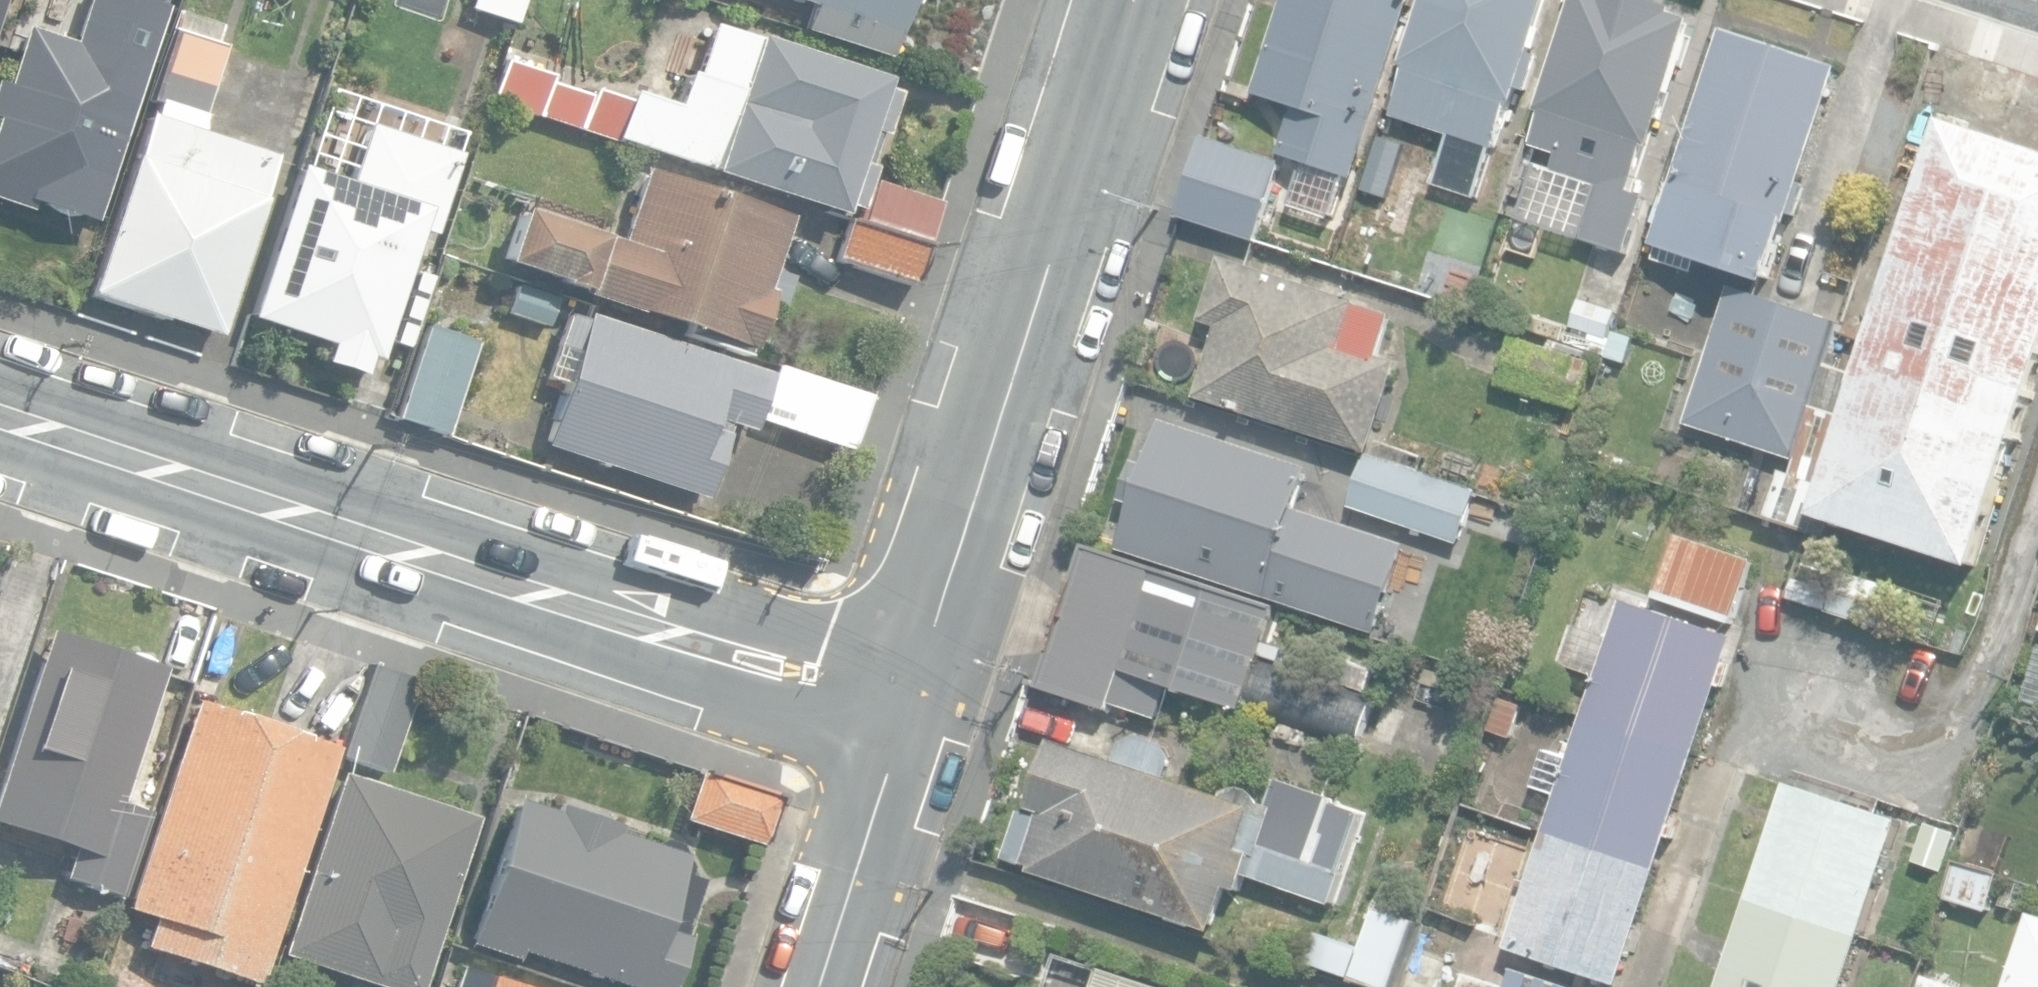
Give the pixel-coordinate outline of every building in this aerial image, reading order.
[(91,221),(163,5),(148,0),(84,0),(71,41),(23,26),(4,83),(0,82),(0,200),(28,209),(30,201),(91,221)] [(511,22),(518,0),(469,0),(467,8),(511,22)] [(889,63),(910,0),(787,0),(811,8),(802,34),(889,63)] [(1343,192),(1348,178),(1354,180),(1413,0),(1287,0),(1256,94),(1297,108),(1282,154),(1312,164),(1307,180),(1343,192)] [(1478,200),(1511,102),(1516,104),(1550,0),(1426,0),(1404,66),(1409,68),(1393,116),(1451,135),(1434,185),(1478,200)] [(1627,255),(1647,196),(1633,191),(1648,147),(1651,148),(1694,20),(1674,14),(1676,8),(1652,0),(1577,0),(1540,111),(1546,112),(1534,147),(1559,155),(1554,171),(1601,187),(1583,241),(1627,255)] [(86,293),(215,335),(260,198),(258,198),(259,196),(273,154),(200,130),(205,113),(200,112),(223,44),(214,41),(220,25),(175,10),(169,28),(170,29),(147,99),(156,102),(151,116),(146,114),(86,293)] [(1653,246),(1769,284),(1840,67),(1724,29),(1653,246)] [(709,170),(837,212),(840,204),(855,208),(868,167),(864,165),(874,133),(879,134),(893,92),(879,88),(882,78),(752,36),(736,87),(720,82),(713,105),(698,101),(693,116),(666,107),(664,112),(640,104),(629,138),(711,165),(709,170)] [(489,99),(574,127),(580,109),(549,98),(556,79),(549,77),(549,74),(502,58),(489,99)] [(320,361),(360,374),(366,356),(375,359),(426,208),(422,207),(423,206),(428,190),(410,184),(420,153),(379,139),(402,71),(366,59),(351,105),(348,104),(336,141),(312,133),(301,166),(297,165),(246,316),(326,343),(320,361)] [(579,126),(619,139),(632,101),(591,88),(579,126)] [(1977,569),(2012,465),(2037,385),(2037,153),(1948,124),(1835,465),(1828,486),(1818,517),(1820,517),(1977,569)] [(1179,217),(1257,241),(1282,162),(1204,137),(1179,217)] [(750,349),(751,349),(767,299),(779,303),(788,277),(770,271),(787,216),(640,169),(618,241),(515,208),(498,262),(576,287),(574,293),(750,349)] [(861,222),(924,242),(937,201),(873,181),(861,222)] [(911,283),(912,284),(925,244),(849,219),(836,259),(911,283)] [(1439,296),(1467,306),(1481,268),(1453,258),(1439,296)] [(1198,398),(1372,454),(1401,366),(1381,359),(1394,320),(1358,308),(1360,304),(1223,260),(1203,322),(1221,327),(1198,398)] [(1688,424),(1797,459),(1841,321),(1733,286),(1688,424)] [(509,311),(548,323),(554,303),(515,290),(509,311)] [(1584,293),(1573,328),(1603,337),(1614,303),(1584,293)] [(702,498),(702,499),(714,465),(724,434),(721,433),(724,422),(747,430),(766,376),(584,314),(582,319),(566,313),(544,376),(562,382),(541,444),(603,465),(702,498)] [(394,418),(447,435),(477,339),(424,322),(394,418)] [(1628,364),(1636,338),(1616,332),(1608,357),(1628,364)] [(757,419),(849,449),(867,396),(775,365),(757,419)] [(1379,639),(1412,541),(1299,502),(1312,463),(1167,414),(1150,462),(1132,455),(1116,502),(1135,509),(1120,551),(1379,639)] [(1348,509),(1458,545),(1477,489),(1366,453),(1348,509)] [(1766,519),(1811,533),(1827,485),(1780,471),(1766,519)] [(1655,599),(1734,625),(1755,562),(1677,535),(1655,599)] [(1243,710),(1357,748),(1375,693),(1261,655),(1277,609),(1090,546),(1043,688),(1042,691),(1110,713),(1111,711),(1113,704),(1159,719),(1170,686),(1243,710)] [(1625,601),(1586,718),(1697,754),(1736,638),(1625,601)] [(120,895),(148,810),(119,801),(163,666),(44,627),(0,767),(0,859),(62,876),(120,895)] [(2037,686),(2037,649),(2027,682),(2037,686)] [(338,756),(385,772),(386,772),(418,680),(371,663),(338,756)] [(1489,730),(1512,739),(1525,706),(1500,697),(1488,729),(1489,730)] [(141,945),(256,984),(335,746),(194,699),(124,907),(150,916),(141,945)] [(1658,869),(1697,754),(1586,718),(1547,834),(1658,869)] [(1192,925),(1219,933),(1234,889),(1265,899),(1269,882),(1333,906),(1367,813),(1306,793),(1306,787),(1276,777),(1266,806),(1261,806),(1259,800),(1255,795),(1250,791),(1245,789),(1238,788),(1232,789),(1227,792),(1222,795),(1168,777),(1174,760),(1165,745),(1138,736),(1120,741),(1113,760),(1056,741),(1031,814),(1020,810),(1006,860),(1169,916),(1168,921),(1191,929),(1192,925)] [(682,818),(760,842),(775,795),(697,770),(682,818)] [(382,986),(417,986),(472,816),(338,772),(336,772),(278,953),(382,986)] [(1900,820),(1787,783),(1787,784),(1720,986),(1844,986),(1900,820)] [(514,798),(486,892),(476,889),(472,900),(481,904),(467,942),(513,960),(518,949),(590,974),(590,975),(626,986),(663,986),(679,940),(664,935),(688,861),(637,844),(639,838),(630,835),(628,830),(613,825),(608,829),(514,798)] [(1920,856),(1945,865),(1958,834),(1931,823),(1919,855),(1920,856)] [(1619,986),(1658,869),(1547,834),(1508,949),(1567,968),(1568,969),(1619,986)] [(1945,899),(1990,912),(2001,874),(1956,861),(1945,899)] [(2000,904),(2024,912),(2032,889),(2007,881),(2000,904)] [(1376,986),(1398,986),(1420,923),(1379,908),(1365,948),(1319,932),(1308,963),(1376,986)] [(2031,914),(2007,986),(2037,986),(2037,916),(2031,914)] [(1449,963),(1420,953),(1417,952),(1406,986),(1441,986),(1449,963)] [(458,966),(451,986),(522,986),(458,966)] [(1513,968),(1508,985),(1461,971),(1456,986),(1575,986),(1513,968)] [(1923,974),(1919,986),(1961,986),(1923,974)]
